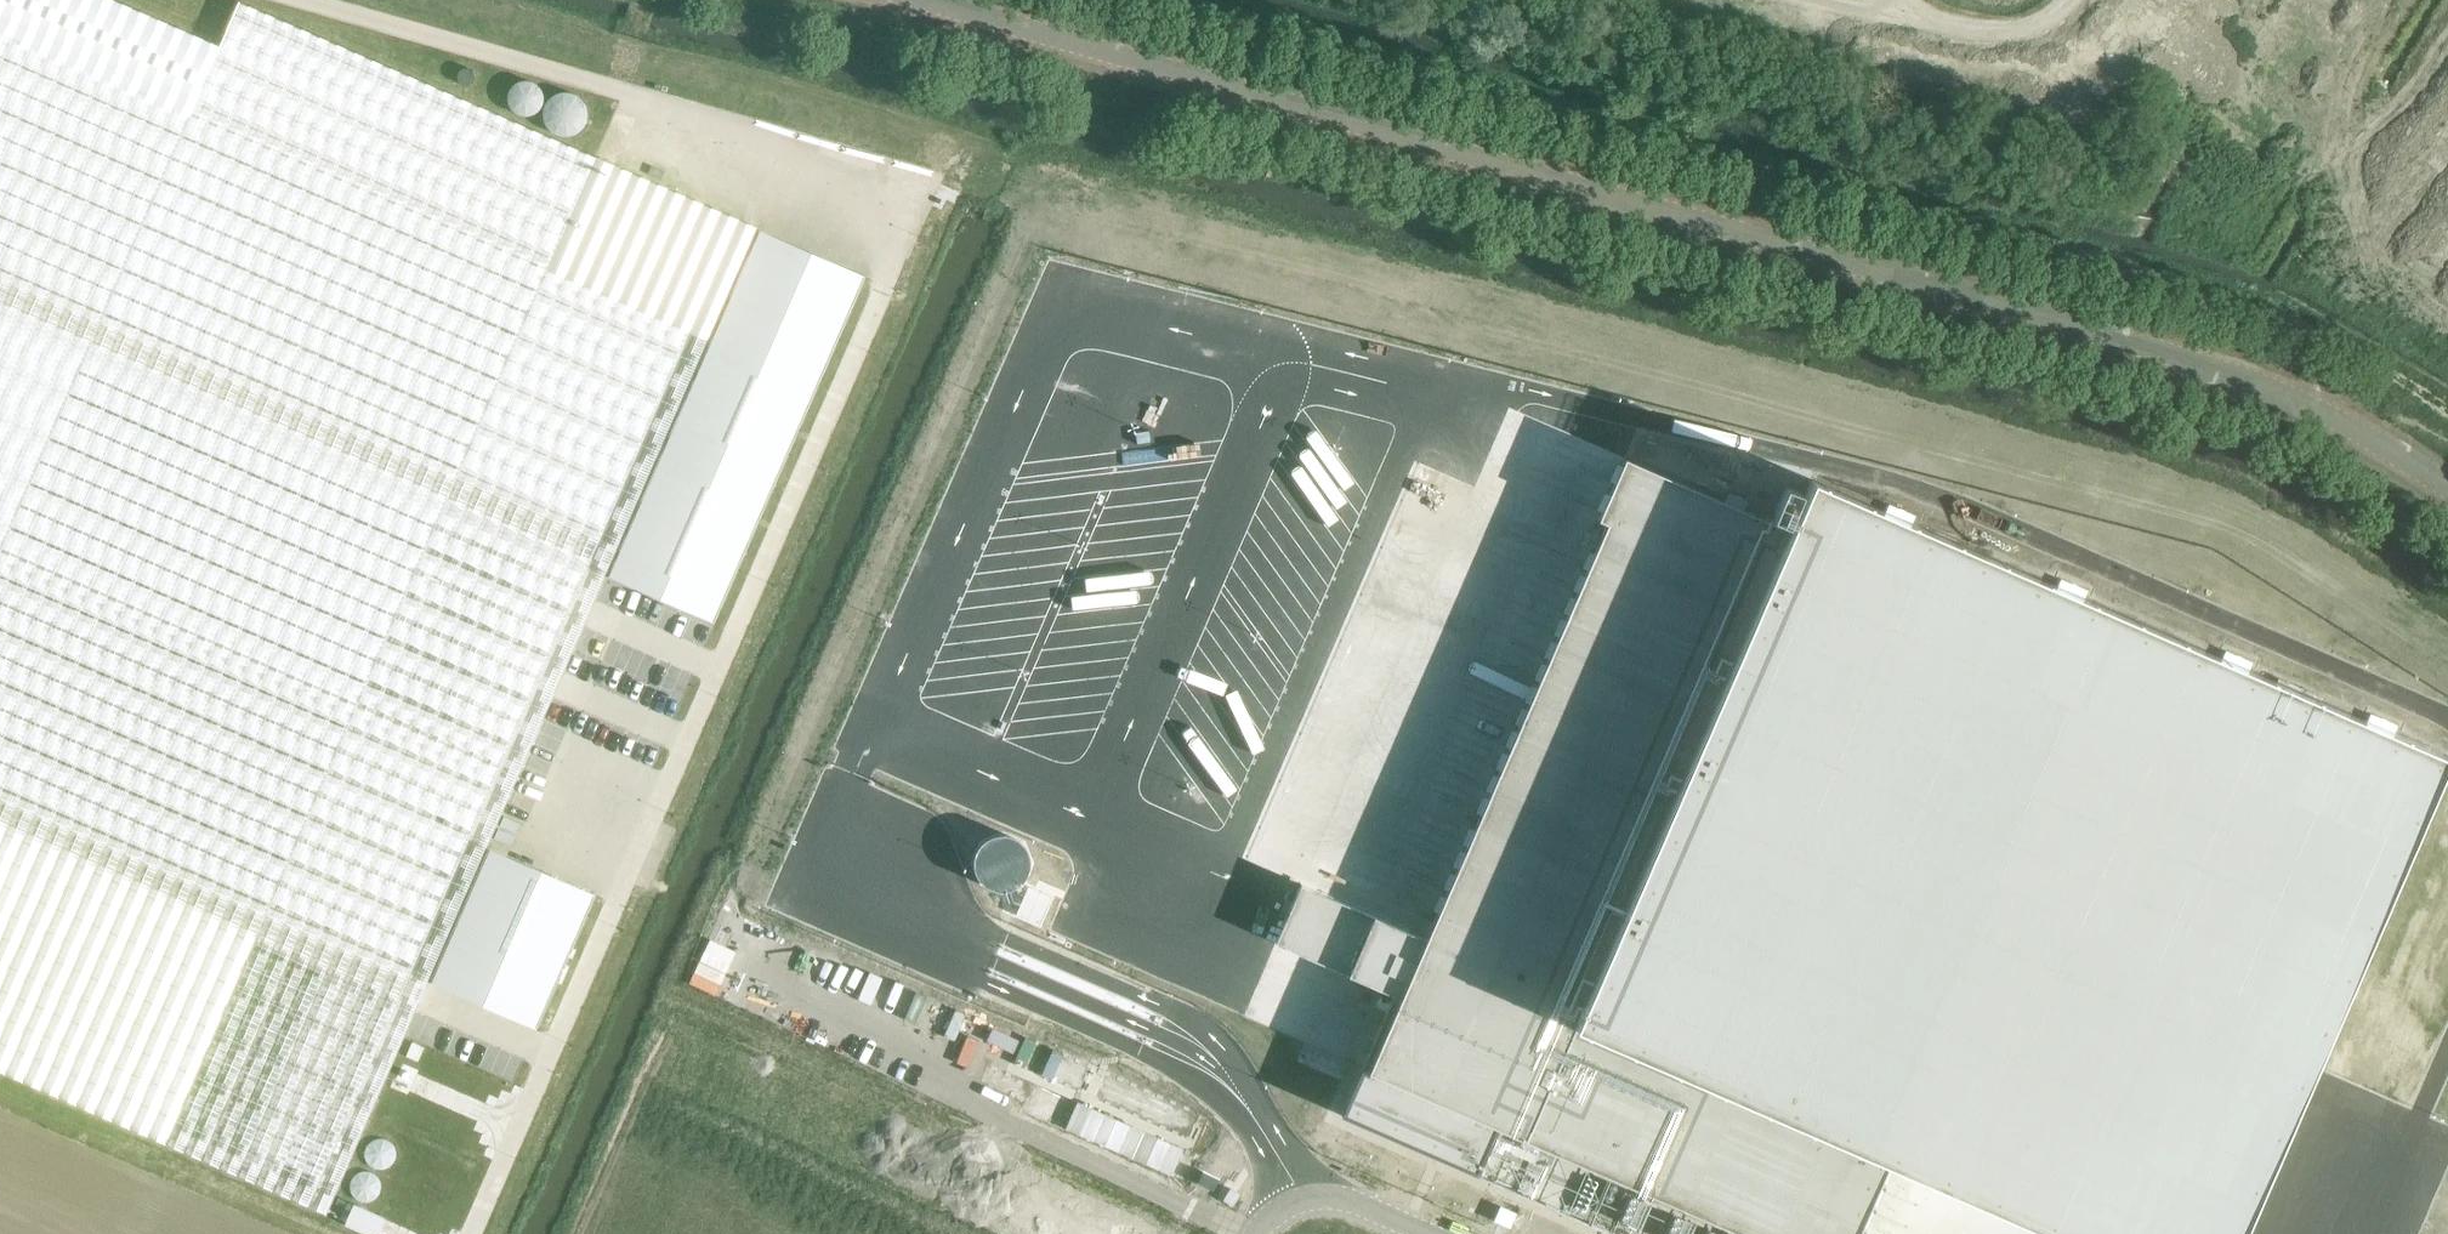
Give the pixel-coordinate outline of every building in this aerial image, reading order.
[(328,1214),(434,968),(488,991),(478,1014),(531,1037),(591,903),(484,856),(607,576),(715,623),(852,310),(746,264),(760,230),(241,4),(221,49),(110,0),(0,0),(0,1071),(328,1214)] [(1274,948),(1398,1003),(1366,1076),(1359,1074),(1337,1126),(1584,1233),(1858,1233),(1887,1167),(2042,1233),(2243,1233),(2447,766),(2447,760),(1813,483),(1789,537),(1623,464),(1596,526),(1605,529),(1424,944),(1299,890),(1274,948)]
